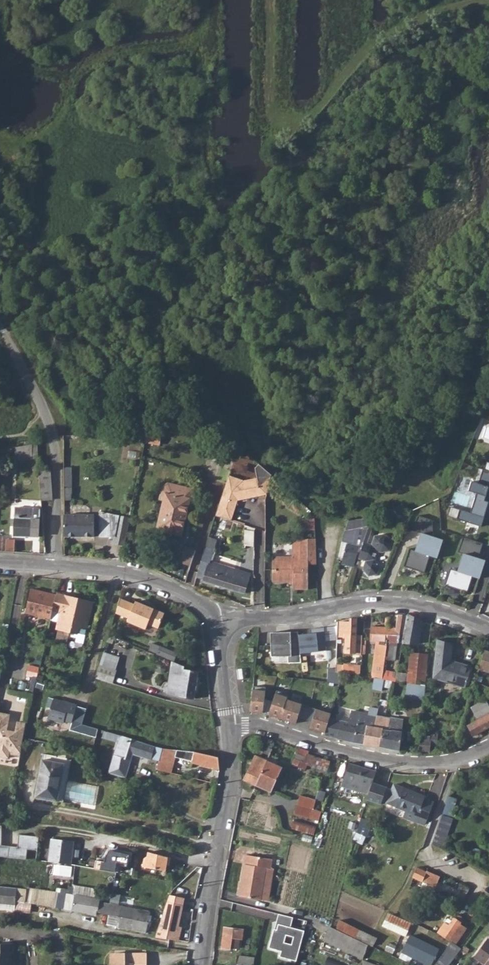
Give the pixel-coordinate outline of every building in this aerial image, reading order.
[(162,428),(148,425),(145,441),(153,443),(154,434),(160,435),(162,428)] [(25,446),(25,459),(33,459),(33,445),(25,446)] [(16,459),(25,459),(25,446),(16,447),(16,459)] [(235,458),(225,455),(217,480),(226,483),(229,477),(235,458)] [(41,500),(53,499),(51,469),(39,470),(41,500)] [(488,487),(488,472),(484,470),(483,470),(478,484),(472,482),(468,492),(473,493),(475,498),(471,510),(466,512),(450,507),(447,517),(481,528),(484,517),(488,518),(488,488),(488,487)] [(216,516),(231,521),(238,501),(265,494),(272,476),(244,482),(229,477),(226,483),(216,516)] [(160,497),(164,498),(166,490),(169,481),(163,485),(160,497)] [(188,496),(191,496),(193,487),(169,481),(166,490),(188,496)] [(188,496),(166,490),(164,498),(157,527),(166,529),(174,531),(182,533),(187,512),(184,511),(188,496)] [(125,517),(130,518),(133,503),(128,502),(125,517)] [(13,536),(39,537),(40,519),(40,508),(14,508),(13,536)] [(125,517),(100,511),(100,537),(115,537),(113,543),(124,545),(130,518),(125,517)] [(94,515),(64,515),(64,536),(94,536),(94,515)] [(410,549),(404,567),(425,573),(430,556),(438,559),(444,540),(434,537),(432,520),(418,516),(412,531),(423,534),(417,551),(410,549)] [(316,518),(303,518),(303,529),(316,529),(316,518)] [(349,521),(351,531),(369,528),(371,520),(349,521)] [(218,523),(214,522),(204,552),(209,554),(218,523)] [(351,531),(345,532),(342,543),(346,544),(342,559),(355,564),(357,558),(358,559),(368,530),(369,528),(351,531)] [(372,531),(368,530),(358,559),(365,561),(362,569),(368,577),(378,575),(381,566),(375,560),(378,552),(381,553),(390,552),(393,542),(388,535),(383,533),(374,535),(371,544),(368,543),(372,531)] [(483,543),(463,537),(459,552),(465,554),(459,572),(450,569),(445,585),(468,592),(473,576),(480,579),(486,560),(479,558),(483,543)] [(5,551),(15,552),(15,540),(6,540),(5,551)] [(316,540),(308,540),(298,540),(298,552),(292,552),(292,557),(292,562),(273,562),(273,583),(294,582),(294,590),(308,590),(308,565),(316,565),(316,540)] [(193,565),(196,549),(185,546),(181,562),(193,565)] [(341,564),(354,568),(355,564),(342,559),(341,564)] [(209,563),(202,561),(196,578),(245,594),(250,576),(209,563)] [(209,563),(250,576),(250,574),(210,561),(209,563)] [(53,611),(56,595),(31,589),(26,612),(51,618),(53,611)] [(53,611),(60,612),(64,595),(57,593),(56,595),(53,611)] [(88,637),(89,630),(83,629),(85,620),(89,621),(93,603),(76,599),(76,601),(71,601),(72,596),(64,595),(60,612),(56,628),(72,632),(72,637),(77,638),(75,644),(83,646),(85,636),(88,637)] [(135,604),(120,597),(116,612),(129,617),(127,621),(145,629),(148,623),(158,628),(165,613),(136,600),(135,604)] [(408,615),(398,615),(396,628),(388,628),(387,645),(385,659),(395,660),(398,642),(402,643),(408,615)] [(422,621),(408,615),(402,643),(418,644),(420,631),(422,621)] [(357,618),(351,618),(351,621),(340,622),(339,633),(345,633),(344,637),(344,653),(356,653),(356,651),(362,651),(362,638),(357,638),(357,635),(357,618)] [(298,635),(300,653),(326,650),(323,627),(310,629),(311,634),(298,635)] [(388,628),(371,627),(370,641),(376,641),(372,678),(381,679),(383,670),(385,659),(387,645),(388,628)] [(301,663),(300,653),(298,635),(298,632),(276,632),(277,638),(271,638),(271,657),(288,657),(288,663),(301,663)] [(452,643),(438,639),(433,678),(465,688),(472,667),(450,661),(452,643)] [(174,661),(177,653),(152,643),(149,651),(174,661)] [(484,650),(479,669),(488,672),(488,651),(484,650)] [(429,654),(410,652),(407,674),(406,682),(426,685),(429,654)] [(100,665),(115,670),(119,657),(103,653),(100,665)] [(194,699),(198,671),(184,669),(184,666),(173,662),(168,693),(178,696),(194,699)] [(30,665),(29,675),(38,676),(39,666),(30,665)] [(113,683),(117,670),(115,670),(100,665),(96,678),(113,683)] [(360,666),(343,665),(342,673),(360,674),(360,666)] [(339,684),(342,673),(336,673),(336,669),(328,668),(326,682),(339,684)] [(397,672),(383,670),(381,679),(383,679),(395,681),(397,672)] [(395,681),(406,682),(407,674),(397,672),(395,681)] [(426,685),(406,682),(404,696),(424,699),(426,685)] [(261,712),(296,723),(302,705),(287,700),(289,694),(276,690),(273,702),(264,699),(265,687),(253,686),(251,711),(261,712)] [(77,706),(49,698),(46,708),(51,709),(48,719),(64,723),(64,721),(72,723),(72,722),(77,708),(77,706)] [(467,726),(472,736),(488,727),(488,705),(486,699),(472,707),(479,720),(467,726)] [(383,705),(378,704),(376,717),(374,727),(372,746),(380,747),(383,729),(389,729),(391,718),(386,717),(381,716),(383,705)] [(77,708),(72,722),(70,729),(95,737),(98,729),(82,724),(86,711),(77,708)] [(310,728),(325,733),(329,718),(330,713),(317,708),(310,728)] [(348,722),(341,720),(340,721),(329,718),(325,733),(325,735),(363,744),(367,726),(374,727),(376,717),(351,710),(348,722)] [(0,713),(0,757),(8,758),(9,754),(20,756),(27,723),(18,722),(16,732),(7,730),(10,715),(0,713)] [(404,720),(391,718),(389,729),(383,729),(380,747),(400,751),(404,720)] [(374,727),(367,726),(363,744),(372,746),(374,727)] [(162,748),(101,730),(101,732),(103,733),(102,737),(118,742),(109,773),(126,778),(132,754),(151,759),(151,758),(159,760),(162,748)] [(430,737),(420,737),(418,754),(421,754),(422,752),(429,753),(430,747),(437,745),(438,735),(431,734),(430,737)] [(260,757),(267,760),(272,749),(264,746),(260,757)] [(194,751),(177,749),(162,748),(159,760),(158,764),(157,769),(171,773),(175,757),(192,761),(192,763),(219,769),(218,757),(194,751)] [(309,751),(299,748),(292,764),(298,766),(300,762),(308,764),(327,771),(330,761),(308,755),(309,751)] [(64,802),(72,758),(43,753),(36,797),(64,802)] [(260,757),(255,755),(243,780),(256,785),(267,760),(260,757)] [(282,767),(267,760),(256,785),(271,792),(282,767)] [(372,783),(376,771),(363,767),(349,762),(342,785),(369,794),(372,783)] [(387,788),(372,783),(369,794),(367,800),(381,805),(387,788)] [(417,815),(415,820),(425,824),(434,803),(424,799),(425,796),(394,784),(386,803),(417,815)] [(319,790),(316,800),(323,802),(326,792),(319,790)] [(316,800),(300,795),(294,814),(310,819),(313,809),(316,800)] [(432,844),(440,847),(457,800),(448,797),(432,844)] [(310,819),(319,821),(321,811),(313,809),(310,819)] [(358,825),(370,829),(372,823),(360,818),(358,825)] [(291,829),(313,835),(316,826),(294,820),(293,824),(291,829)] [(38,850),(39,837),(19,835),(18,847),(1,845),(1,824),(0,824),(0,856),(27,859),(28,849),(38,850)] [(370,829),(358,825),(356,832),(367,837),(370,829)] [(302,840),(308,842),(311,843),(313,837),(303,834),(302,840)] [(49,862),(71,864),(72,857),(78,858),(79,850),(73,849),(74,842),(51,839),(49,862)] [(117,851),(129,854),(131,847),(119,845),(117,851)] [(95,869),(115,872),(117,862),(128,864),(129,854),(117,851),(110,850),(106,856),(105,861),(96,860),(95,869)] [(167,865),(169,865),(171,857),(149,852),(148,856),(144,859),(143,867),(166,871),(167,865)] [(272,859),(246,855),(240,896),(260,900),(266,868),(271,869),(272,859)] [(412,877),(435,887),(440,876),(427,870),(426,872),(416,867),(412,877)] [(260,900),(268,901),(273,870),(271,869),(266,868),(260,900)] [(457,889),(466,894),(469,888),(460,883),(457,889)] [(0,887),(0,903),(2,904),(12,905),(14,888),(0,887)] [(26,888),(26,890),(14,888),(12,905),(2,904),(0,903),(0,909),(15,911),(16,901),(53,907),(56,892),(26,888)] [(100,899),(56,892),(53,907),(60,908),(86,913),(87,911),(97,912),(108,914),(110,904),(99,902),(100,899)] [(150,912),(110,904),(108,914),(109,914),(107,925),(146,933),(149,918),(150,912)] [(181,928),(177,927),(180,915),(182,907),(171,904),(169,913),(163,911),(157,938),(178,942),(181,928)] [(422,912),(412,908),(407,918),(417,922),(422,912)] [(411,924),(388,913),(385,920),(408,930),(411,924)] [(290,917),(279,914),(270,945),(283,949),(281,956),(295,959),(302,931),(287,927),(290,917)] [(446,922),(438,932),(442,935),(449,940),(450,939),(456,943),(467,928),(461,924),(464,919),(457,914),(450,925),(446,922)] [(377,938),(340,919),(335,929),(373,946),(377,938)] [(382,926),(406,936),(408,930),(385,920),(382,926)] [(231,948),(232,938),(240,939),(243,940),(244,929),(223,927),(221,948),(231,950),(231,948)] [(369,945),(330,927),(323,940),(362,959),(369,945)] [(438,948),(410,935),(402,952),(430,964),(438,948)] [(231,948),(238,949),(240,939),(232,938),(231,948)] [(487,938),(474,957),(485,964),(488,964),(488,940),(487,938)] [(434,964),(448,964),(461,948),(452,941),(434,964)] [(0,944),(0,964),(11,964),(10,954),(16,954),(15,943),(0,944)] [(418,964),(430,964),(402,952),(400,957),(418,964)] [(146,953),(110,954),(111,964),(147,964),(146,953)] [(235,963),(246,964),(253,964),(254,958),(237,955),(235,963)]
